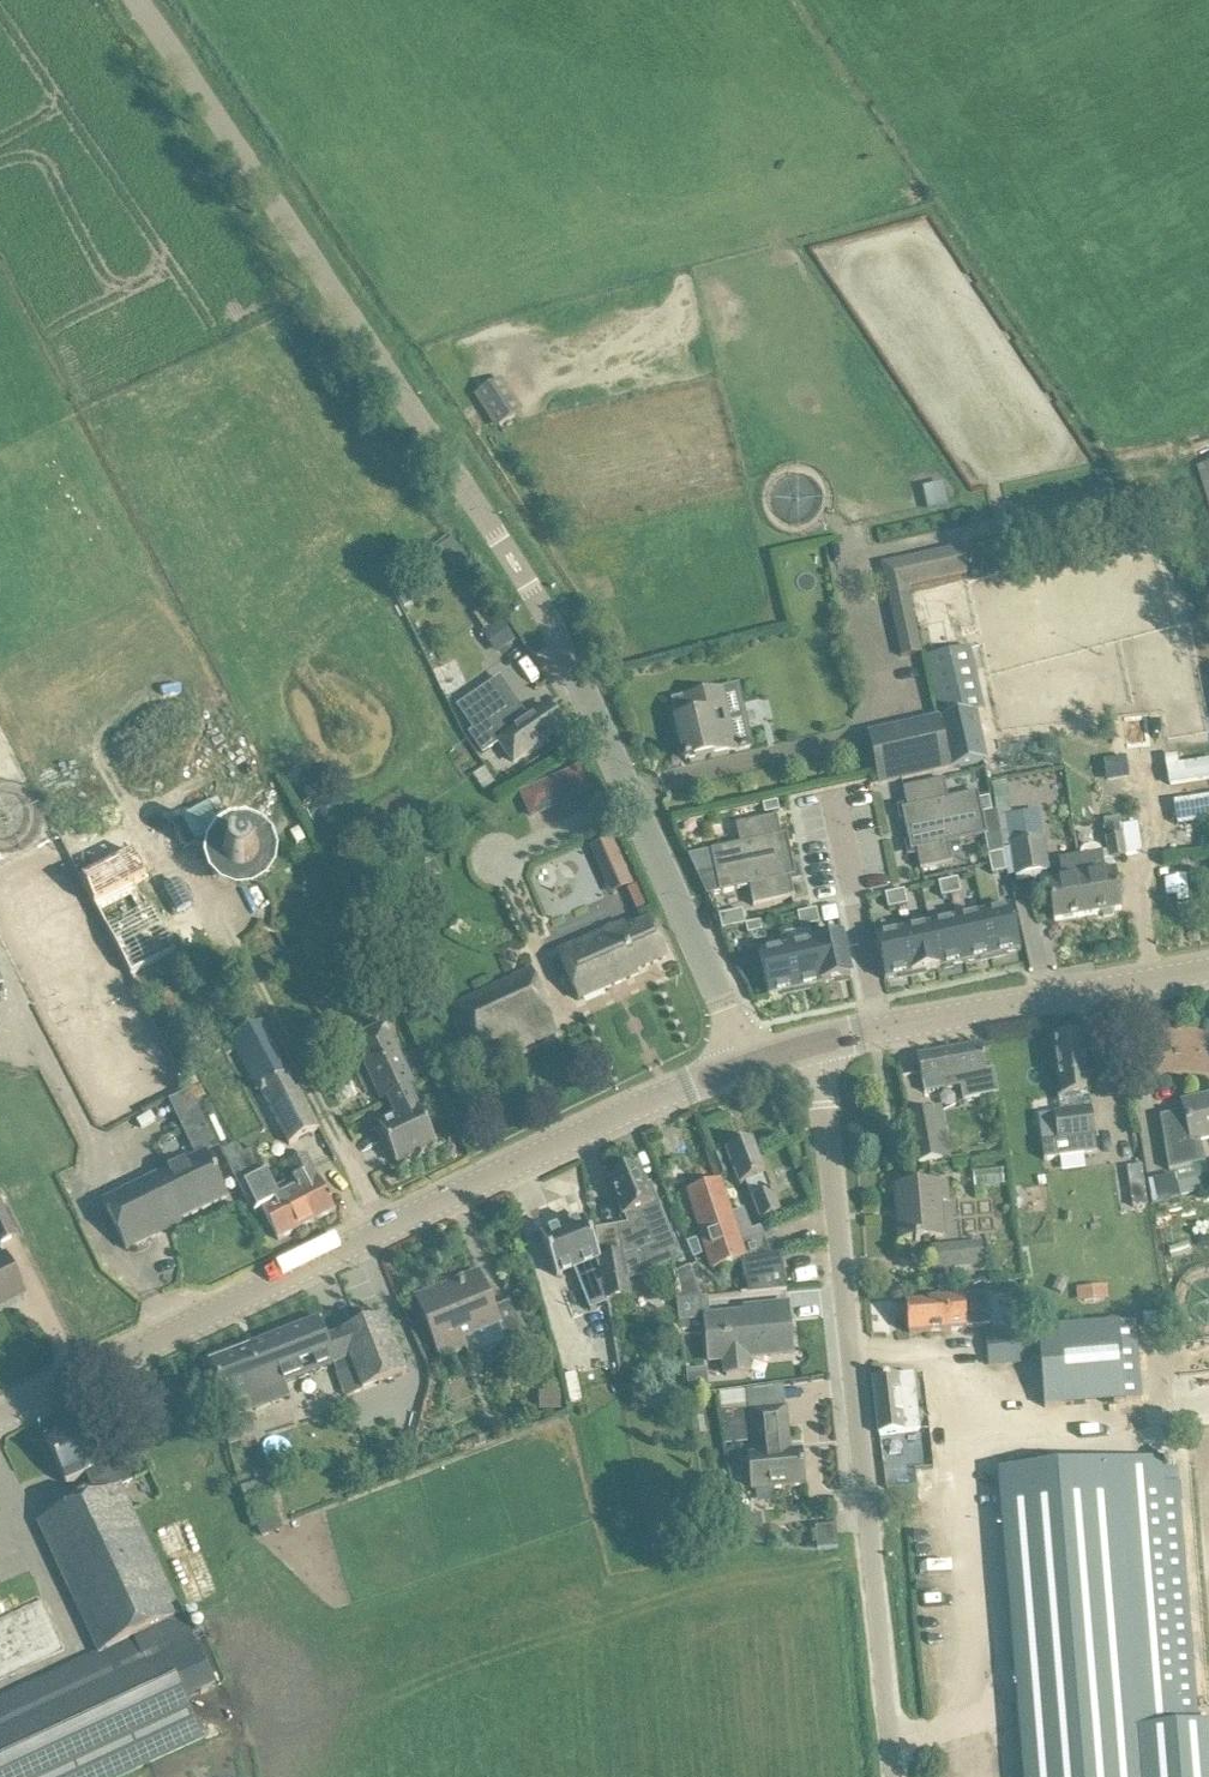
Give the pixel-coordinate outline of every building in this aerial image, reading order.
[(1198,467),(1208,504),(1208,463),(1198,467)] [(923,653),(909,592),(908,588),(967,575),(961,546),(881,563),(902,658),(923,653)] [(927,656),(940,715),(951,768),(988,760),(978,711),(985,709),(972,646),(927,656)] [(500,678),(456,709),(473,733),(468,736),(482,756),(499,745),(512,763),(515,761),(516,761),(543,742),(563,728),(548,707),(529,720),(500,678)] [(671,702),(676,721),(686,761),(741,748),(727,689),(671,702)] [(951,768),(940,715),(867,732),(879,786),(951,770),(951,768)] [(1128,760),(1104,763),(1107,780),(1130,776),(1128,760)] [(983,813),(979,799),(978,792),(948,799),(944,780),(903,789),(907,808),(902,809),(906,830),(983,813)] [(979,799),(983,813),(992,811),(989,797),(979,799)] [(1175,802),(1179,826),(1208,820),(1208,797),(1175,802)] [(777,801),(763,804),(765,814),(779,811),(777,801)] [(1040,810),(998,817),(1001,834),(1010,876),(1016,875),(1017,876),(1018,884),(1035,880),(1037,893),(1052,890),(1050,883),(1049,883),(1047,870),(1050,870),(1045,837),(1040,810)] [(983,813),(987,833),(998,831),(994,811),(992,811),(983,813)] [(987,833),(983,813),(906,830),(911,851),(916,850),(921,870),(952,863),(948,843),(987,835),(987,833)] [(711,851),(687,856),(696,876),(715,872),(792,855),(787,834),(781,835),(777,816),(736,825),(740,844),(711,851)] [(223,848),(221,855),(221,862),(223,868),(227,873),(232,877),(238,879),(244,879),(251,878),(256,875),(260,870),(263,864),(265,858),(264,852),(262,846),(257,841),(252,838),(245,836),(238,836),(232,839),(227,843),(223,848)] [(1125,836),(1109,838),(1111,849),(1112,859),(1114,859),(1128,857),(1128,856),(1125,836)] [(1081,850),(1080,854),(1089,916),(1103,914),(1105,918),(1115,916),(1115,912),(1123,911),(1117,874),(1104,876),(1100,851),(1099,847),(1094,845),(1085,847),(1081,850)] [(1102,850),(1100,851),(1104,876),(1117,874),(1114,860),(1114,859),(1112,859),(1111,850),(1111,849),(1102,850)] [(133,850),(80,878),(130,974),(176,950),(151,903),(147,905),(135,882),(147,876),(133,850)] [(990,865),(1005,861),(1002,852),(988,855),(990,865)] [(1089,916),(1080,854),(1078,854),(1079,861),(1060,864),(1063,881),(1050,883),(1052,890),(1056,921),(1089,916)] [(715,872),(696,876),(706,896),(720,893),(749,887),(753,906),(795,897),(791,878),(796,876),(792,855),(715,872)] [(1005,861),(990,865),(992,874),(1007,871),(1005,861)] [(951,895),(961,893),(958,878),(948,880),(951,895)] [(948,880),(939,883),(942,897),(951,895),(948,880)] [(907,904),(904,890),(895,892),(898,906),(907,904)] [(895,892),(885,894),(888,909),(898,906),(895,892)] [(993,956),(1021,950),(1011,908),(984,914),(993,956)] [(807,911),(810,926),(820,923),(817,909),(807,911)] [(746,925),(743,910),(719,915),(722,930),(746,925)] [(801,928),(810,926),(807,911),(797,913),(801,928)] [(957,920),(966,962),(993,956),(984,914),(957,920)] [(624,924),(582,942),(558,952),(578,999),(638,974),(637,971),(667,958),(651,920),(626,930),(624,924)] [(939,968),(966,962),(957,920),(930,926),(939,968)] [(762,931),(760,921),(746,925),(748,934),(762,931)] [(913,974),(939,968),(930,926),(903,932),(913,974)] [(885,980),(913,974),(903,932),(876,938),(885,980)] [(851,978),(841,936),(814,942),(823,984),(851,978)] [(814,942),(787,948),(796,990),(823,984),(814,942)] [(787,948),(759,954),(768,996),(796,990),(787,948)] [(447,1007),(461,1040),(472,1037),(479,1050),(497,1042),(505,1058),(556,1033),(530,965),(447,1007)] [(384,1021),(353,1036),(366,1067),(375,1088),(373,1088),(380,1103),(388,1099),(397,1117),(379,1126),(398,1165),(437,1146),(409,1088),(415,1086),(410,1075),(400,1053),(395,1044),(384,1021)] [(263,1023),(233,1038),(288,1145),(319,1129),(263,1023)] [(1096,1152),(1082,1038),(1082,1037),(1053,1040),(1060,1098),(1057,1098),(1059,1113),(1052,1114),(1056,1141),(1042,1143),(1044,1159),(1096,1152)] [(923,1084),(940,1081),(942,1090),(960,1086),(963,1100),(997,1094),(992,1069),(986,1070),(981,1045),(917,1057),(923,1084)] [(228,1198),(207,1154),(221,1147),(191,1090),(169,1101),(196,1157),(103,1202),(126,1250),(182,1223),(181,1220),(228,1198)] [(1205,1162),(1200,1141),(1208,1139),(1208,1095),(1182,1102),(1184,1111),(1160,1117),(1166,1140),(1164,1140),(1169,1171),(1205,1162)] [(942,1160),(933,1110),(910,1114),(919,1164),(942,1160)] [(725,1151),(734,1173),(739,1186),(746,1184),(761,1221),(781,1213),(752,1140),(725,1151)] [(267,1173),(254,1149),(243,1155),(237,1144),(222,1151),(240,1187),(267,1173)] [(306,1154),(285,1165),(292,1179),(275,1187),(267,1173),(240,1187),(254,1213),(262,1209),(278,1240),(335,1211),(331,1202),(332,1201),(331,1199),(330,1200),(306,1154)] [(645,1187),(637,1167),(609,1179),(628,1224),(617,1226),(622,1253),(599,1256),(602,1276),(607,1302),(630,1298),(623,1262),(658,1260),(661,1266),(681,1258),(650,1185),(645,1187)] [(747,1259),(741,1243),(732,1216),(720,1180),(696,1188),(712,1233),(703,1236),(714,1269),(743,1259),(747,1259)] [(943,1184),(920,1186),(896,1188),(901,1240),(915,1239),(916,1241),(920,1241),(920,1238),(940,1237),(937,1202),(944,1201),(943,1184)] [(0,1202),(0,1244),(17,1236),(0,1202)] [(543,1236),(540,1237),(556,1277),(572,1271),(589,1312),(607,1304),(605,1297),(599,1260),(588,1231),(583,1220),(543,1236)] [(771,1256),(764,1235),(741,1243),(747,1259),(771,1256)] [(985,1266),(983,1244),(934,1249),(936,1268),(942,1267),(943,1282),(957,1281),(955,1269),(985,1266)] [(787,1291),(781,1254),(771,1256),(747,1259),(743,1259),(749,1295),(787,1291)] [(12,1269),(6,1255),(0,1257),(0,1301),(22,1291),(24,1295),(25,1294),(12,1269)] [(439,1288),(416,1298),(425,1320),(440,1357),(466,1347),(468,1346),(465,1339),(479,1334),(485,1350),(505,1342),(510,1353),(527,1346),(518,1324),(510,1302),(493,1308),(480,1276),(452,1288),(453,1290),(442,1295),(439,1288)] [(988,1294),(963,1296),(927,1299),(928,1303),(906,1304),(909,1334),(932,1332),(966,1329),(965,1327),(991,1325),(988,1294)] [(788,1304),(764,1307),(755,1308),(755,1314),(711,1318),(709,1296),(677,1299),(680,1331),(690,1330),(690,1320),(705,1319),(709,1364),(723,1363),(724,1375),(749,1373),(747,1353),(791,1349),(791,1353),(792,1353),(788,1304)] [(407,1373),(393,1338),(384,1316),(326,1338),(319,1320),(210,1362),(229,1413),(232,1419),(291,1397),(285,1382),(334,1364),(334,1365),(346,1360),(349,1369),(338,1374),(347,1397),(407,1373)] [(1038,1328),(1045,1407),(1126,1400),(1126,1399),(1143,1398),(1136,1321),(1120,1322),(1120,1321),(1038,1328)] [(1025,1328),(986,1332),(989,1364),(1028,1361),(1025,1328)] [(913,1374),(897,1375),(873,1378),(879,1435),(919,1430),(913,1374)] [(540,1410),(562,1409),(561,1391),(539,1392),(540,1410)] [(755,1455),(749,1455),(752,1490),(805,1485),(802,1450),(791,1451),(786,1407),(750,1410),(755,1455)] [(744,1411),(722,1413),(723,1431),(746,1429),(744,1411)] [(222,1422),(229,1445),(258,1437),(251,1414),(222,1422)] [(67,1483),(96,1469),(106,1491),(121,1485),(129,1481),(118,1458),(110,1462),(90,1419),(46,1439),(67,1483)] [(1166,1481),(1164,1459),(1038,1469),(1023,1471),(1011,1472),(999,1473),(1024,1776),(1208,1776),(1208,1723),(1200,1723),(1198,1704),(1179,1480),(1166,1481)] [(1037,1460),(1010,1462),(1011,1472),(1023,1471),(1038,1469),(1037,1460)] [(271,1477),(241,1486),(252,1526),(283,1516),(271,1477)] [(202,1737),(198,1727),(206,1724),(211,1733),(217,1730),(213,1720),(229,1713),(214,1682),(191,1632),(182,1614),(154,1554),(144,1533),(121,1485),(106,1491),(38,1523),(48,1544),(99,1651),(0,1698),(0,1776),(117,1776),(202,1737)] [(836,1526),(815,1528),(817,1551),(838,1549),(836,1526)]
